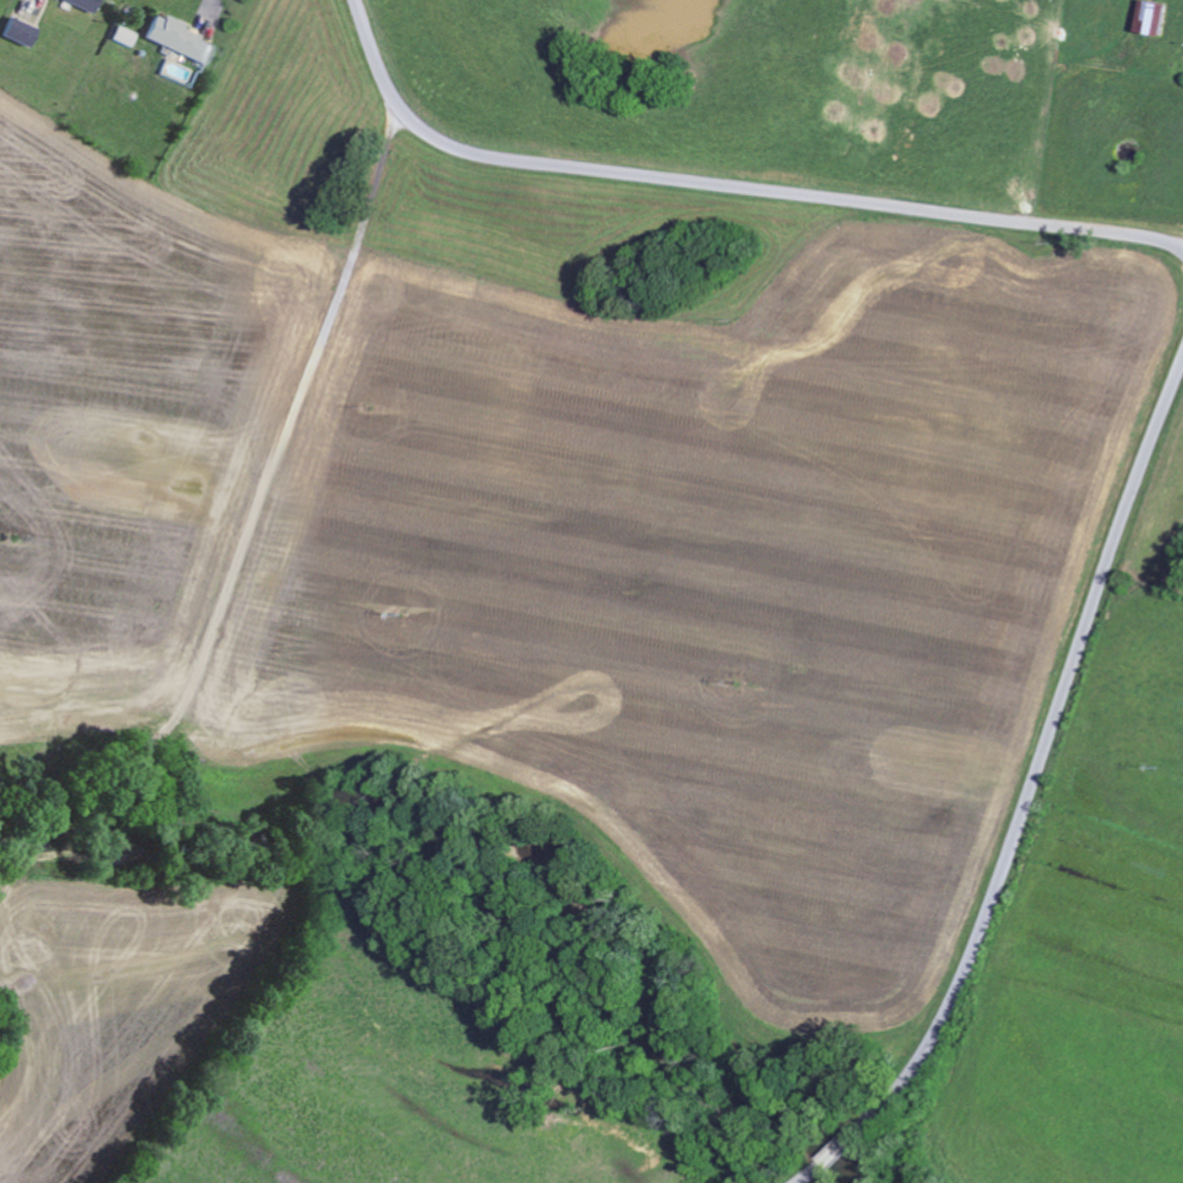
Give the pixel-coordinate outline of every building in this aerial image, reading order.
[(98,0),(66,0),(94,11),(98,0)] [(1152,0),(1146,0),(1141,31),(1160,34),(1165,2),(1152,0)] [(216,43),(183,30),(185,24),(156,12),(146,38),(208,64),(216,43)] [(38,28),(11,16),(3,34),(30,47),(38,28)] [(111,38),(130,46),(136,33),(117,25),(111,38)]
